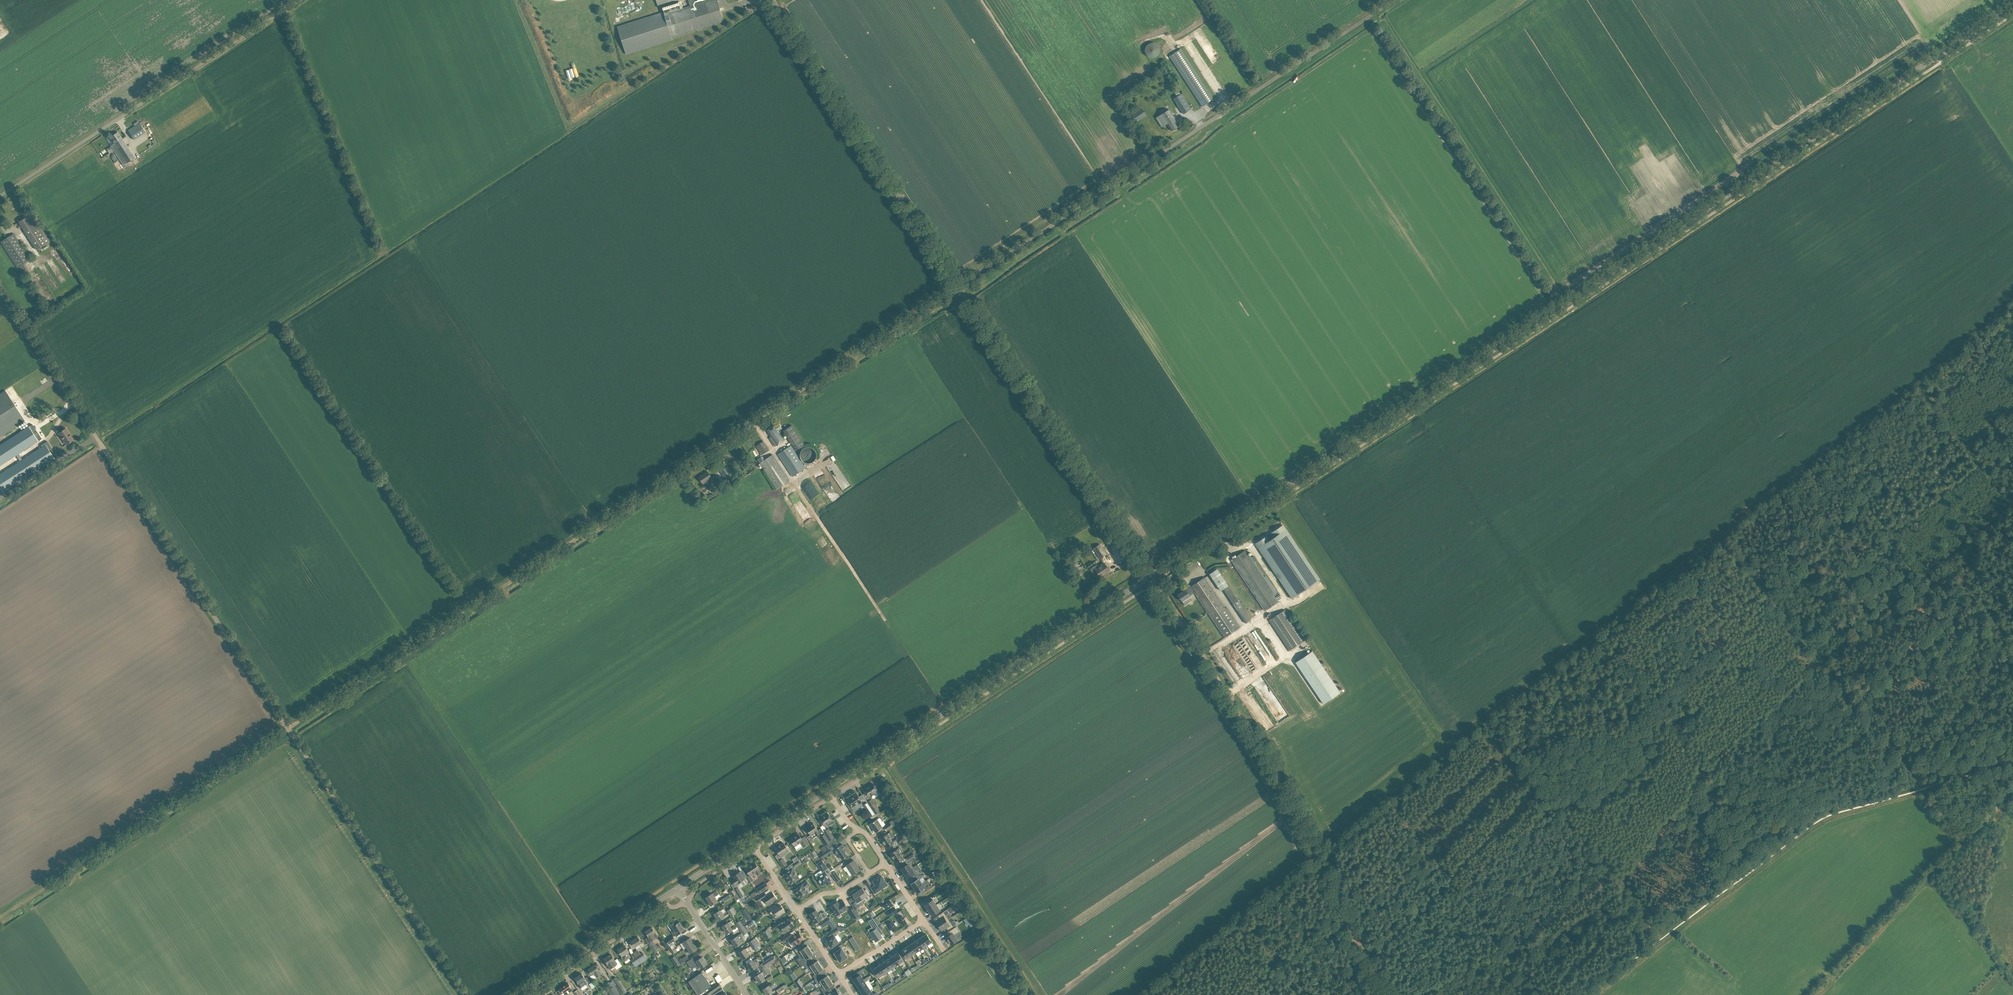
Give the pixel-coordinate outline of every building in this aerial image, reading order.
[(691,6),(669,12),(668,10),(663,12),(672,37),(724,21),(717,0),(709,0),(695,4),(694,0),(689,0),(691,6)] [(663,12),(617,26),(626,54),(673,40),(672,37),(663,12)] [(1158,46),(1157,44),(1154,43),(1152,43),(1149,43),(1147,44),(1146,46),(1145,49),(1145,51),(1146,54),(1147,56),(1149,57),(1152,58),(1154,58),(1156,57),(1158,55),(1159,53),(1160,50),(1160,48),(1158,46)] [(1169,56),(1202,106),(1213,99),(1180,49),(1169,56)] [(1191,109),(1181,93),(1178,88),(1175,90),(1176,91),(1174,92),(1177,96),(1174,98),(1184,114),(1191,109)] [(1129,111),(1136,122),(1146,115),(1139,105),(1129,111)] [(1180,126),(1177,121),(1169,108),(1155,117),(1162,127),(1167,124),(1172,131),(1180,126)] [(134,125),(126,130),(133,140),(144,132),(137,121),(133,123),(134,125)] [(128,147),(121,136),(118,132),(110,137),(114,144),(111,146),(124,165),(135,158),(128,148),(128,147)] [(50,242),(34,218),(32,214),(19,222),(37,250),(50,242)] [(1,242),(18,268),(31,260),(21,245),(23,243),(21,240),(19,241),(14,235),(15,234),(14,233),(1,242)] [(0,393),(0,436),(25,420),(5,390),(0,393)] [(812,411),(808,404),(803,407),(803,406),(795,411),(800,419),(799,419),(804,427),(810,423),(807,418),(806,419),(804,416),(812,411)] [(767,430),(771,437),(769,438),(775,446),(785,440),(779,430),(782,428),(778,422),(767,430)] [(0,445),(0,466),(16,455),(20,461),(22,460),(19,454),(39,441),(38,440),(41,438),(32,424),(29,426),(0,445)] [(792,425),(784,430),(787,435),(795,429),(792,425)] [(74,440),(66,428),(58,433),(60,435),(60,434),(67,444),(74,440)] [(802,440),(793,445),(796,450),(805,445),(802,440)] [(769,450),(763,441),(756,446),(762,455),(769,450)] [(3,492),(55,458),(46,444),(22,460),(20,461),(0,475),(0,488),(1,488),(3,492)] [(778,454),(792,476),(807,467),(804,463),(803,464),(793,448),(794,448),(792,445),(778,454)] [(816,452),(815,451),(815,449),(813,448),(812,448),(811,447),(809,447),(808,447),(806,447),(805,448),(803,448),(802,450),(801,451),(801,452),(800,454),(800,455),(800,457),(801,458),(801,460),(803,461),(804,462),(805,463),(807,463),(808,463),(810,463),(811,463),(813,462),(814,461),(815,460),(816,458),(816,457),(817,455),(817,454),(816,452)] [(762,456),(758,459),(760,463),(777,489),(790,480),(773,454),(764,460),(762,456)] [(733,476),(727,466),(720,471),(727,481),(733,476)] [(714,482),(710,475),(707,471),(699,477),(703,483),(709,480),(712,484),(714,482)] [(1256,543),(1292,598),(1319,580),(1305,558),(1306,558),(1300,550),(1282,525),(1256,543)] [(1106,554),(1100,544),(1094,548),(1100,558),(1106,554)] [(1231,559),(1264,609),(1281,598),(1280,596),(1281,595),(1279,592),(1275,589),(1266,576),(1264,577),(1251,557),(1250,558),(1245,550),(1231,559)] [(1109,570),(1104,563),(1098,567),(1095,569),(1099,574),(1100,576),(1100,575),(1104,573),(1104,574),(1109,570)] [(1228,586),(1220,573),(1217,569),(1209,574),(1221,591),(1228,586)] [(1190,586),(1192,588),(1194,592),(1225,637),(1240,627),(1227,607),(1225,608),(1204,577),(1190,586)] [(1189,595),(1194,592),(1192,588),(1187,591),(1185,589),(1178,595),(1185,605),(1192,600),(1189,595)] [(1238,600),(1233,603),(1238,610),(1242,607),(1238,600)] [(1305,640),(1284,609),(1269,619),(1289,650),(1305,640)] [(1295,662),(1323,704),(1340,692),(1312,651),(1295,662)] [(868,796),(874,792),(874,793),(875,793),(877,796),(880,794),(878,791),(877,789),(878,788),(875,785),(874,786),(873,783),(864,789),(868,796)] [(854,811),(858,809),(856,805),(859,803),(859,804),(863,802),(857,794),(848,800),(852,807),(851,807),(854,811)] [(867,802),(876,816),(881,813),(872,798),(862,805),(867,802)] [(862,805),(872,819),(876,816),(867,802),(862,805)] [(819,819),(824,825),(826,824),(828,826),(835,822),(833,819),(832,819),(828,813),(819,819)] [(877,819),(870,823),(876,832),(879,830),(879,831),(884,828),(886,830),(893,826),(890,822),(885,825),(883,821),(882,822),(879,818),(877,819)] [(820,833),(816,827),(813,823),(806,828),(811,835),(815,832),(817,836),(820,833)] [(825,833),(833,846),(838,843),(828,829),(824,832),(825,833)] [(833,846),(825,833),(820,836),(828,849),(833,846)] [(883,842),(887,847),(894,843),(893,842),(897,840),(899,844),(906,839),(902,834),(898,838),(897,836),(892,840),(888,833),(880,838),(883,842)] [(789,839),(794,846),(800,842),(803,847),(809,843),(804,836),(802,838),(799,834),(796,835),(795,835),(789,839)] [(788,849),(786,847),(784,842),(775,848),(781,857),(784,855),(782,853),(788,849)] [(839,854),(842,859),(847,855),(844,850),(846,849),(842,844),(834,849),(837,855),(839,854)] [(823,852),(825,856),(832,851),(830,848),(827,850),(824,852),(823,852)] [(893,859),(894,858),(897,862),(903,858),(897,849),(891,853),(890,854),(893,859)] [(912,852),(905,856),(907,860),(909,859),(913,856),(914,856),(915,855),(912,852)] [(787,864),(783,858),(778,861),(783,867),(787,864)] [(824,870),(827,868),(822,860),(817,864),(823,873),(816,877),(822,886),(826,883),(827,885),(831,883),(830,881),(831,880),(824,870)] [(846,865),(852,875),(860,869),(854,860),(846,865)] [(748,873),(750,875),(756,872),(758,875),(761,873),(759,870),(760,869),(755,862),(751,864),(751,865),(745,869),(748,873)] [(901,868),(904,873),(913,867),(910,862),(901,868)] [(913,867),(904,873),(907,878),(912,875),(914,877),(916,876),(920,873),(917,870),(915,871),(913,867)] [(784,874),(791,884),(799,878),(793,868),(784,874)] [(731,879),(734,883),(736,886),(742,882),(744,885),(748,883),(740,871),(739,872),(738,872),(736,873),(736,874),(732,876),(733,878),(731,879)] [(831,873),(837,882),(841,879),(835,871),(831,873)] [(918,878),(911,883),(914,888),(922,883),(920,879),(921,878),(925,874),(923,871),(920,873),(916,876),(918,878)] [(875,885),(871,888),(875,893),(883,888),(882,886),(887,883),(881,875),(872,881),(875,885)] [(794,889),(801,898),(809,893),(806,888),(810,885),(807,881),(803,884),(802,883),(794,889)] [(756,889),(759,894),(769,887),(766,883),(762,885),(756,889)] [(922,883),(914,888),(917,893),(924,888),(926,891),(933,886),(931,883),(927,885),(925,886),(922,883)] [(740,898),(744,895),(738,887),(734,889),(740,898)] [(862,887),(857,891),(864,902),(866,900),(864,897),(868,895),(862,887)] [(715,896),(719,894),(717,890),(706,897),(709,901),(708,902),(710,905),(717,900),(715,896)] [(864,902),(857,891),(852,894),(857,902),(860,900),(862,903),(864,902)] [(757,897),(759,901),(760,900),(764,906),(767,904),(768,905),(772,902),(771,902),(776,898),(772,892),(767,895),(764,892),(757,897)] [(722,899),(724,902),(732,897),(730,894),(722,899)] [(933,899),(924,905),(928,910),(936,904),(933,899)] [(839,903),(838,902),(838,901),(831,906),(833,909),(832,909),(836,915),(840,913),(840,914),(848,908),(843,900),(839,903)] [(936,904),(928,910),(932,915),(940,910),(936,904)] [(782,914),(785,912),(781,905),(776,908),(774,905),(770,908),(768,909),(772,914),(775,919),(778,917),(782,915),(782,914)] [(728,910),(732,916),(737,913),(733,906),(728,910)] [(849,910),(855,919),(859,916),(855,910),(855,909),(854,907),(849,910)] [(714,913),(719,920),(724,916),(723,914),(726,912),(724,908),(720,910),(714,913)] [(939,917),(935,920),(938,925),(948,919),(946,915),(950,913),(947,909),(938,915),(939,917)] [(816,910),(810,914),(813,918),(812,919),(812,920),(815,923),(818,927),(821,925),(823,927),(831,921),(830,920),(828,916),(823,920),(819,915),(816,910)] [(898,917),(898,918),(903,924),(906,922),(902,915),(901,915),(902,916),(899,918),(898,917)] [(778,921),(772,925),(775,929),(780,926),(782,928),(781,929),(780,930),(780,931),(781,932),(782,933),(784,933),(785,932),(785,933),(790,929),(790,928),(794,925),(789,917),(783,921),(779,924),(778,921)] [(873,918),(868,921),(874,930),(870,933),(876,941),(882,937),(880,935),(882,934),(883,933),(873,918),(872,918),(873,918)] [(948,919),(938,925),(942,930),(946,927),(948,930),(957,924),(955,921),(954,920),(950,922),(948,919)] [(736,923),(740,929),(744,926),(743,925),(740,920),(736,923)] [(673,926),(675,930),(672,931),(674,935),(684,929),(684,928),(683,928),(683,927),(683,926),(680,921),(677,923),(676,923),(676,924),(673,926)] [(722,926),(727,933),(732,929),(730,926),(733,924),(731,921),(722,926)] [(744,926),(740,929),(743,935),(748,932),(744,926)] [(826,934),(828,937),(829,937),(830,938),(827,940),(829,944),(828,944),(830,947),(831,946),(831,947),(839,942),(833,934),(840,930),(841,932),(847,928),(847,927),(848,927),(847,927),(837,926),(826,934)] [(956,926),(945,934),(946,935),(947,936),(946,937),(951,944),(952,943),(953,944),(957,942),(956,941),(957,940),(954,935),(960,931),(956,926)] [(652,927),(645,931),(649,936),(648,937),(651,940),(658,936),(656,932),(655,932),(652,927)] [(782,938),(783,941),(789,938),(794,946),(801,941),(800,941),(803,939),(799,932),(793,936),(790,933),(782,938)] [(745,940),(741,933),(737,936),(731,939),(736,946),(741,943),(741,942),(745,940)] [(926,933),(922,936),(927,945),(932,942),(926,933)] [(640,943),(642,946),(645,945),(643,941),(641,942),(638,936),(631,941),(635,946),(640,943)] [(673,941),(675,940),(672,936),(666,940),(669,944),(673,942),(673,941)] [(922,936),(918,939),(924,948),(924,947),(927,945),(922,936)] [(687,947),(694,943),(690,937),(683,941),(687,947)] [(759,943),(756,937),(749,941),(753,947),(759,943)] [(918,939),(914,942),(920,951),(924,948),(918,939)] [(652,940),(649,943),(655,953),(659,950),(652,940)] [(856,941),(852,943),(857,951),(861,948),(856,941)] [(669,944),(674,953),(677,951),(675,947),(676,946),(673,942),(669,944)] [(914,942),(910,944),(915,953),(919,950),(920,951),(914,942)] [(687,947),(688,948),(686,949),(688,952),(690,951),(691,953),(697,948),(694,943),(687,947)] [(835,952),(834,952),(838,958),(837,959),(839,961),(840,961),(840,962),(841,961),(841,962),(844,960),(843,959),(848,957),(842,947),(843,947),(841,944),(835,948),(836,951),(835,952)] [(910,944),(906,947),(911,955),(915,953),(910,944)] [(628,951),(627,949),(625,945),(618,949),(623,956),(621,957),(624,962),(631,957),(627,952),(628,951)] [(797,952),(799,957),(810,949),(807,945),(797,952)] [(739,952),(744,959),(752,953),(748,947),(745,949),(744,949),(739,952)] [(906,947),(901,950),(907,958),(911,955),(906,947)] [(799,957),(804,964),(811,960),(809,956),(813,954),(810,949),(799,957)] [(935,949),(928,954),(931,957),(938,953),(935,949)] [(637,956),(642,963),(647,959),(643,952),(637,956)] [(898,952),(894,955),(901,965),(905,963),(898,952)] [(604,958),(611,968),(617,964),(611,954),(604,958)] [(679,960),(682,965),(686,962),(685,961),(688,958),(686,955),(679,960)] [(894,955),(890,958),(895,966),(899,964),(900,966),(901,965),(894,955)] [(631,960),(636,967),(642,963),(637,956),(631,960)] [(776,959),(774,956),(765,962),(760,964),(759,965),(761,968),(770,963),(776,959)] [(693,963),(690,959),(687,962),(691,968),(695,966),(697,969),(707,963),(706,964),(703,960),(704,959),(702,957),(693,963)] [(753,961),(752,960),(747,964),(751,970),(759,965),(760,964),(756,958),(753,961)] [(890,958),(886,960),(891,969),(895,966),(890,958)] [(807,967),(810,971),(813,970),(813,969),(820,964),(817,960),(813,963),(811,960),(804,964),(807,967)] [(886,960),(881,963),(887,971),(891,969),(886,960)] [(761,968),(763,971),(755,976),(759,983),(765,979),(762,975),(765,974),(770,970),(768,967),(771,965),(770,963),(761,968)] [(881,963),(877,966),(884,976),(885,976),(883,974),(887,971),(881,963)] [(595,964),(588,969),(590,971),(588,972),(590,976),(594,973),(597,976),(603,972),(600,969),(599,970),(595,964)] [(813,975),(815,979),(817,978),(816,978),(821,975),(819,971),(823,969),(820,964),(813,969),(813,970),(816,974),(813,975)] [(877,966),(873,969),(879,977),(880,979),(884,976),(877,966)] [(867,977),(863,979),(860,974),(863,972),(861,969),(856,973),(857,976),(853,979),(856,984),(867,977)] [(695,977),(689,981),(698,994),(708,988),(703,982),(707,979),(702,972),(698,974),(695,977)] [(582,973),(575,978),(579,982),(577,983),(581,988),(587,984),(587,983),(590,981),(587,977),(585,978),(582,973)] [(820,980),(823,984),(830,979),(827,975),(823,978),(821,975),(816,978),(817,978),(819,981),(820,980)] [(867,977),(856,984),(859,989),(867,984),(865,982),(868,980),(867,977)] [(823,984),(825,989),(822,991),(824,994),(831,989),(829,986),(833,984),(830,979),(823,984)] [(571,987),(568,982),(560,988),(558,990),(562,994),(566,994),(573,990),(571,987)] [(650,987),(653,993),(658,990),(654,984),(650,987)] [(768,985),(763,988),(767,994),(773,991),(770,988),(773,986),(772,984),(769,985),(768,985)] [(776,990),(778,993),(779,992),(786,988),(784,984),(776,990)] [(867,984),(859,989),(863,994),(870,989),(867,984)] [(608,990),(611,994),(618,994),(620,994),(614,985),(608,990)] [(701,994),(710,994),(716,990),(713,987),(701,994)]
